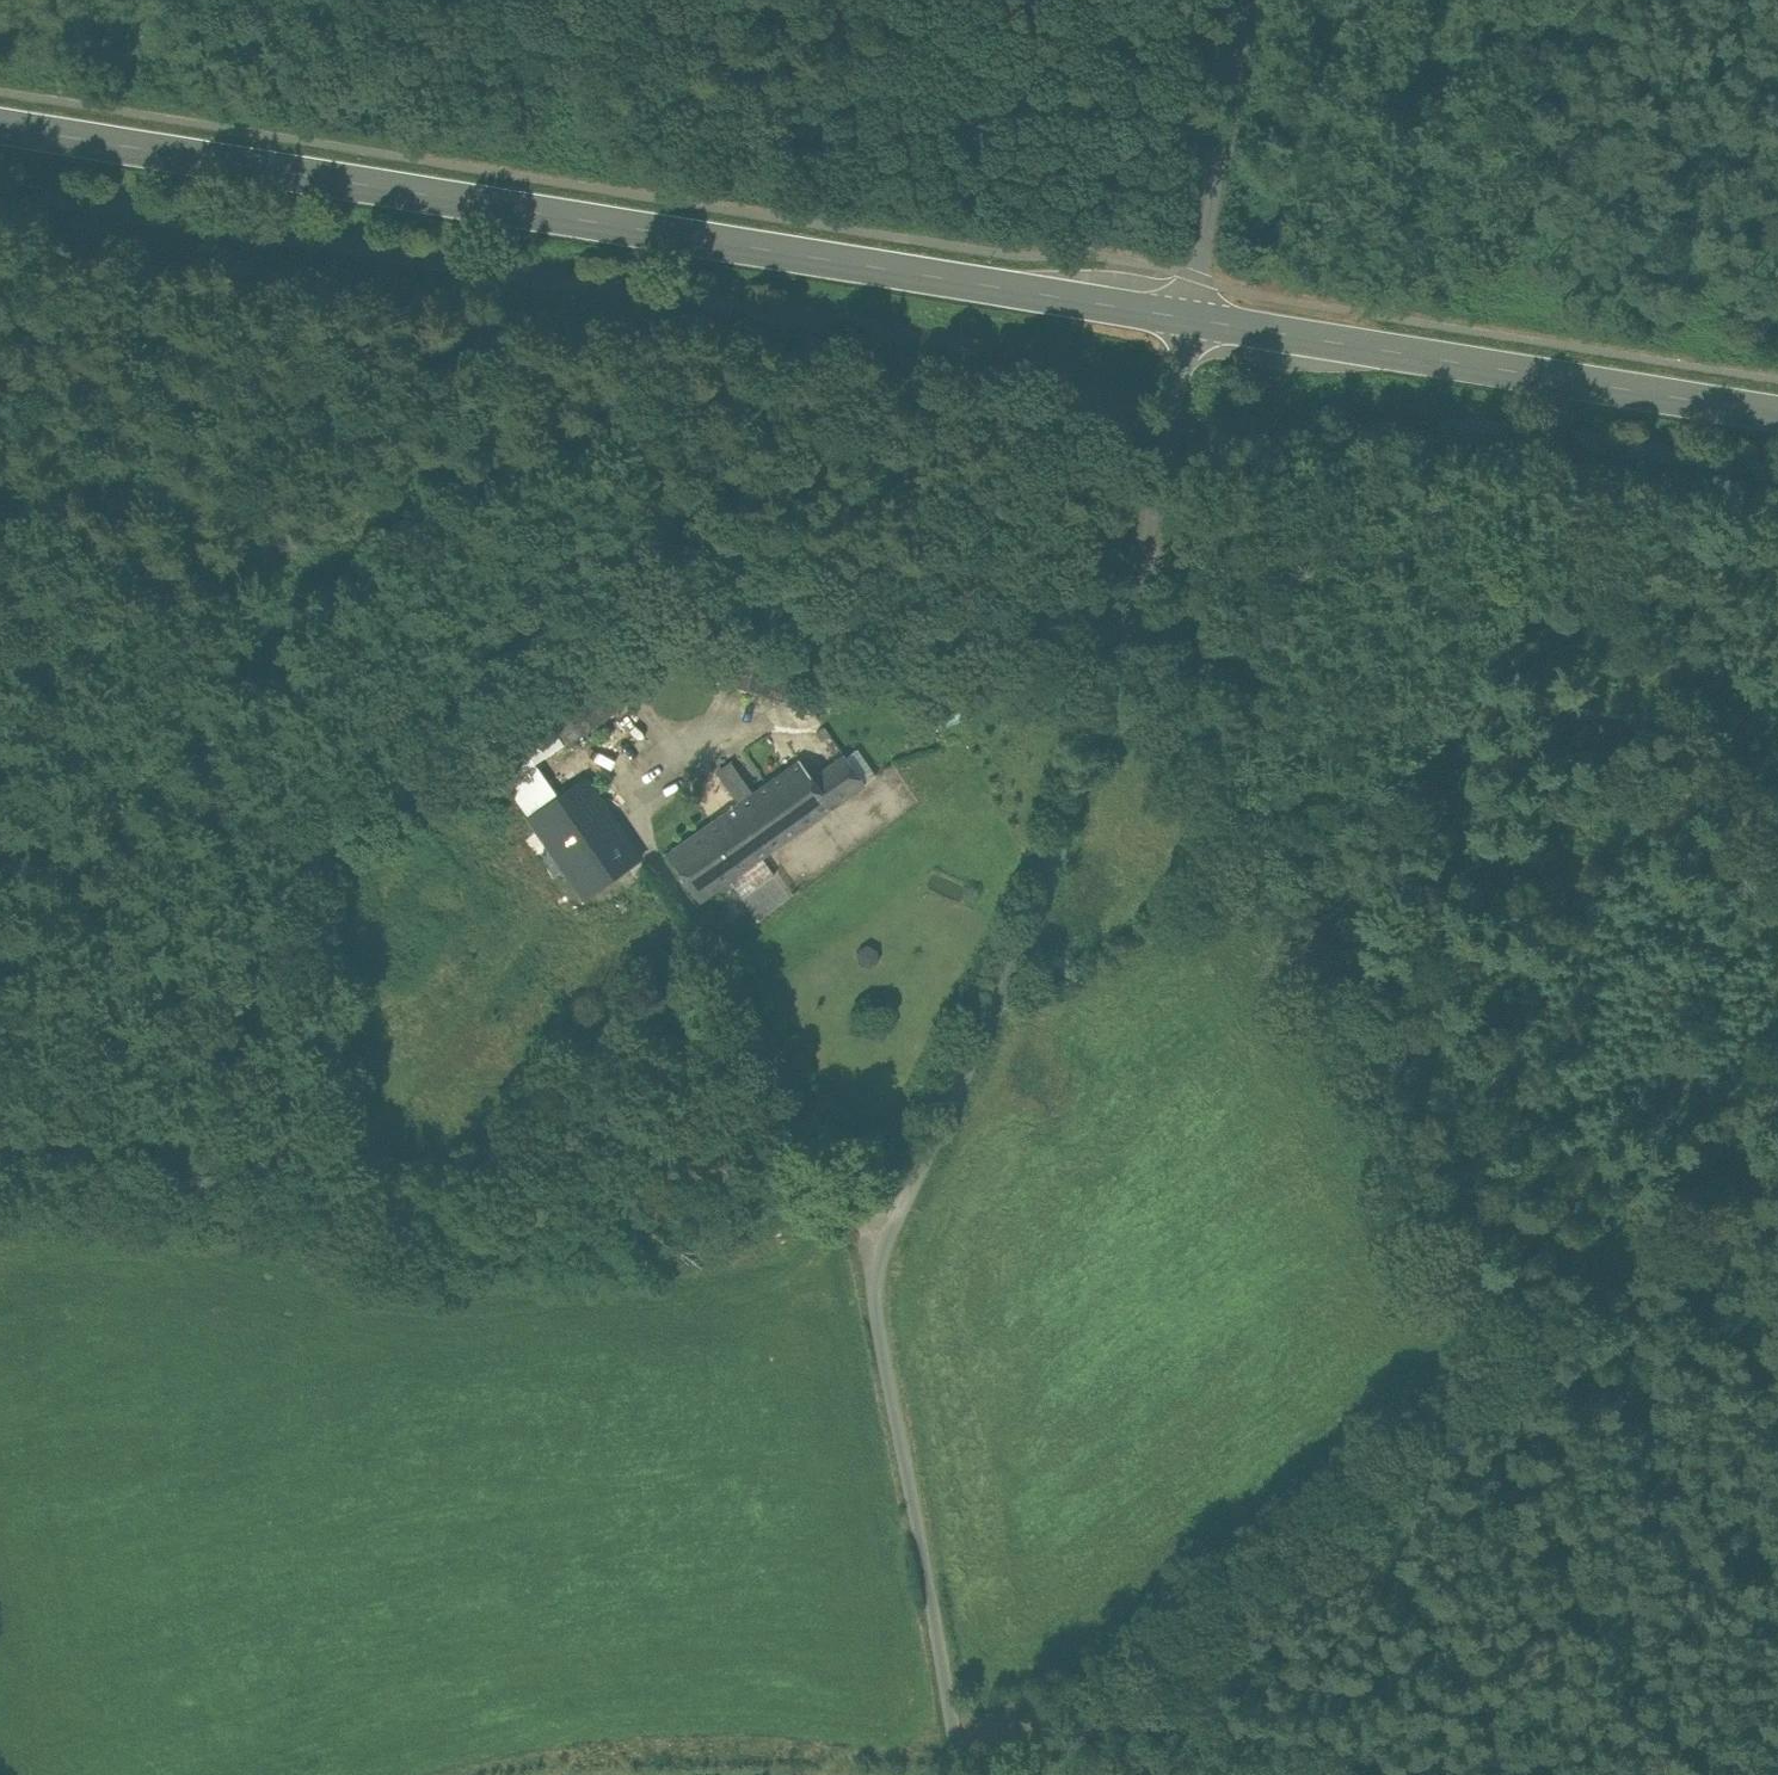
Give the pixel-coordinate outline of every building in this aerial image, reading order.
[(717,660),(713,678),(784,701),(791,681),(717,660)] [(586,708),(552,730),(565,747),(645,689),(630,670),(586,708)] [(824,727),(816,732),(822,740),(829,735),(824,727)] [(495,767),(529,817),(556,798),(522,749),(495,767)] [(729,879),(762,856),(865,784),(844,754),(812,777),(799,759),(753,792),(738,802),(665,853),(699,901),(729,879)] [(718,773),(738,802),(753,792),(732,763),(718,773)] [(641,857),(585,778),(556,798),(529,817),(584,896),(641,857)] [(762,856),(729,879),(742,897),(775,874),(762,856)]
